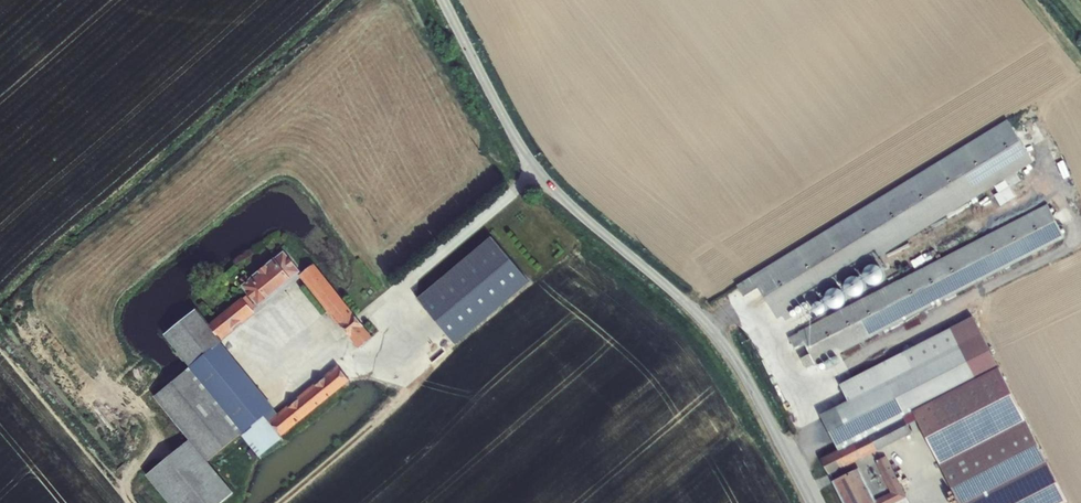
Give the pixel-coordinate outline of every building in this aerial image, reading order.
[(1007,120),(737,286),(745,297),(759,288),(778,319),(1033,163),(1007,120)] [(805,344),(815,364),(1065,238),(1050,208),(800,334),(805,344)] [(493,239),(418,300),(457,346),(530,285),(493,239)] [(246,275),(241,280),(244,284),(242,286),(259,307),(291,280),(300,272),(284,252),(250,279),(246,275)] [(343,326),(354,317),(313,266),(302,275),(343,326)] [(190,439),(146,475),(169,502),(221,502),(233,494),(207,462),(208,461),(242,434),(259,456),(281,439),(281,436),(349,380),(339,368),(279,418),(220,344),(220,338),(256,308),(246,296),(210,325),(197,309),(164,335),(191,367),(164,389),(155,396),(190,439)] [(361,326),(354,317),(343,326),(350,335),(361,326)] [(823,460),(830,474),(911,432),(922,427),(942,469),(962,454),(1026,421),(974,319),(840,386),(849,403),(821,417),(838,452),(823,460)] [(361,326),(350,335),(360,348),(371,338),(361,326)] [(805,344),(800,334),(790,339),(795,349),(805,344)] [(942,469),(959,502),(1066,502),(1068,502),(1026,421),(962,454),(942,469)] [(844,502),(894,502),(905,497),(885,457),(877,461),(893,494),(875,502),(859,470),(834,482),(844,502)]
